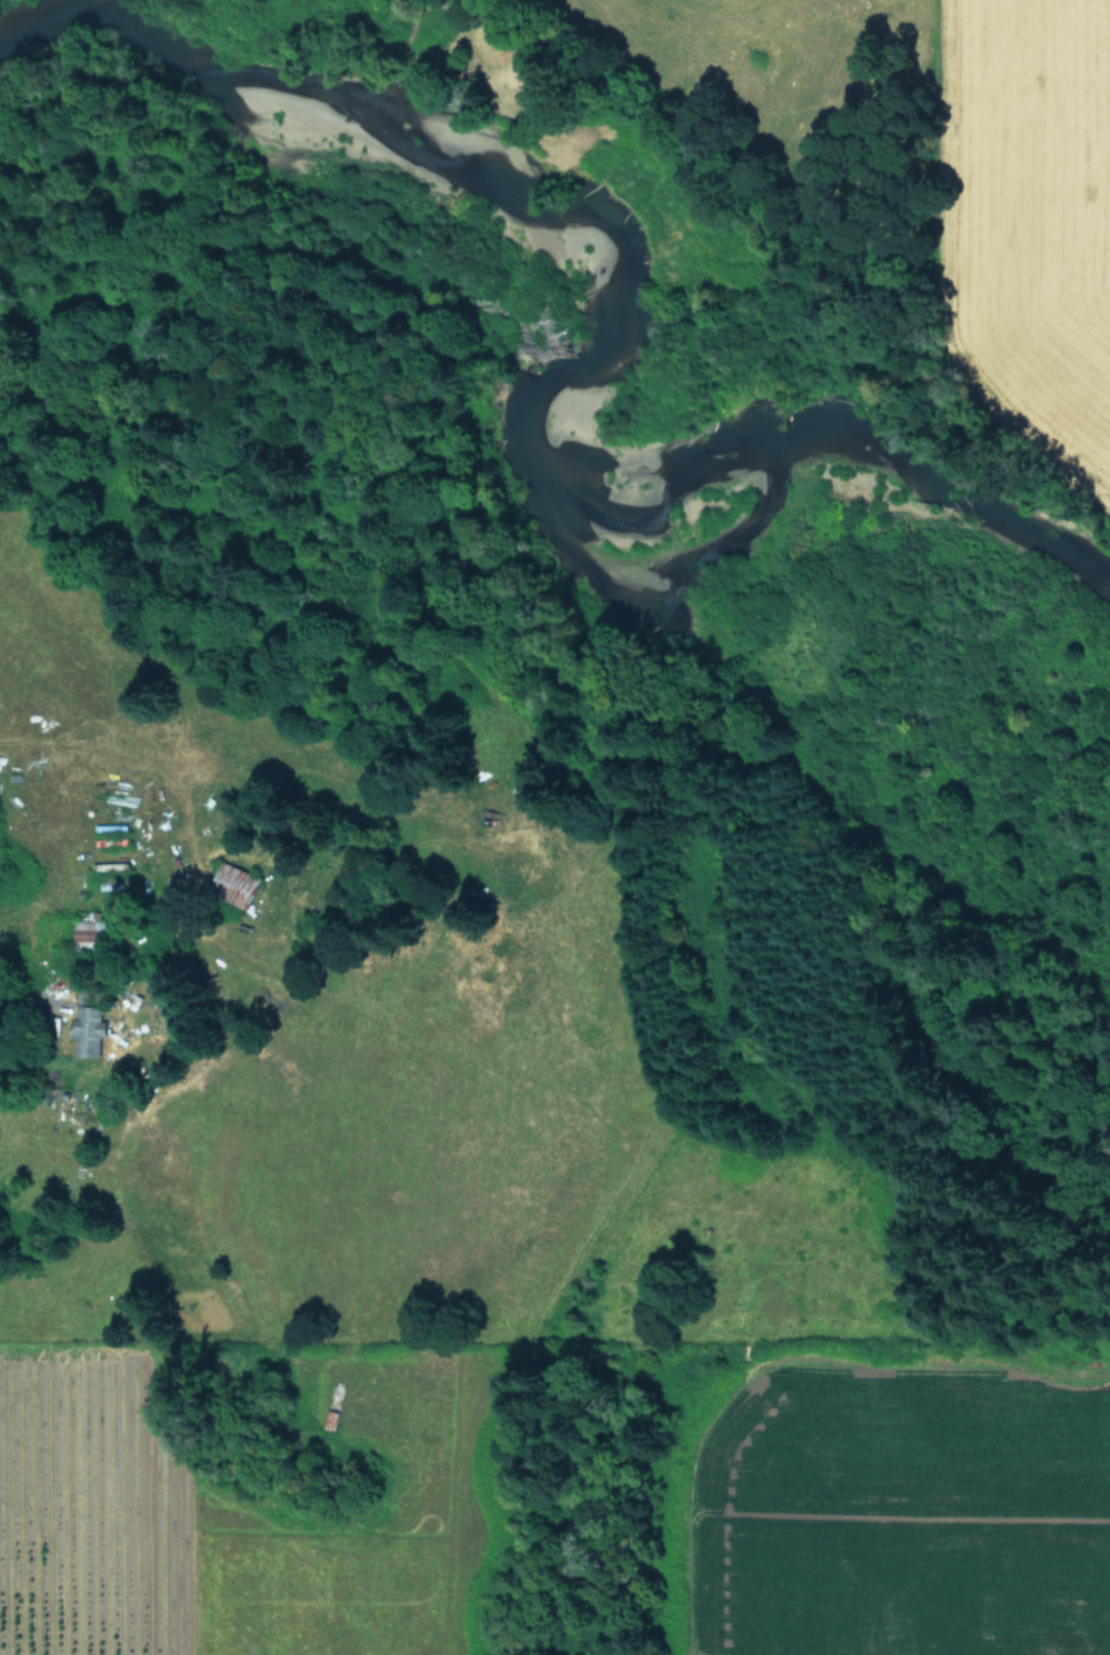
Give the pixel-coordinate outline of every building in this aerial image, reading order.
[(80,941),(111,940),(110,912),(92,912),(92,921),(79,921),(80,941)] [(76,1056),(100,1056),(100,1035),(107,1036),(107,1021),(101,1021),(101,1006),(78,1005),(77,1021),(72,1021),(72,1037),(77,1037),(76,1056)]
